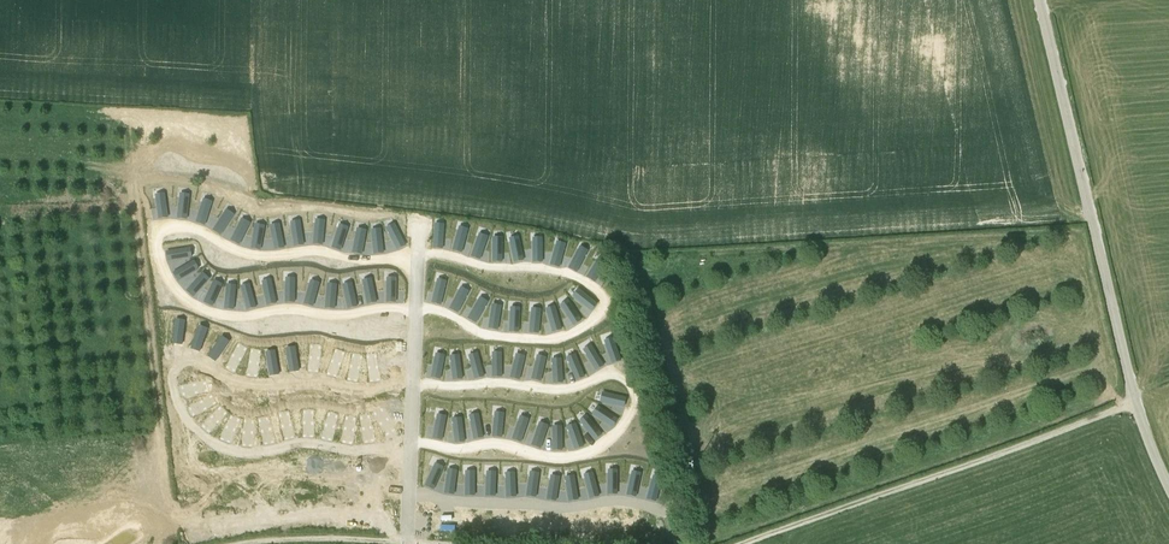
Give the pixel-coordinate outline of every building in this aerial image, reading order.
[(168,217),(165,197),(156,198),(159,218),(168,217)] [(187,219),(189,198),(180,197),(178,218),(187,219)] [(205,225),(211,205),(203,202),(197,222),(205,225)] [(221,234),(232,217),(225,212),(214,230),(221,234)] [(239,244),(249,226),(241,222),(232,240),(239,244)] [(322,244),(325,224),(316,223),(314,243),(322,244)] [(304,244),(301,224),(292,225),(295,246),(304,244)] [(284,247),(280,227),(271,229),(275,249),(284,247)] [(405,245),(396,227),(388,231),(398,249),(405,245)] [(442,248),(444,228),(436,227),(434,248),(442,248)] [(260,249),(264,229),(255,228),(252,248),(260,249)] [(341,250),(347,230),(339,228),(332,247),(341,250)] [(468,232),(459,230),(454,250),(462,252),(468,232)] [(362,254),(366,233),(357,232),(353,252),(362,254)] [(383,253),(381,232),(372,233),(375,254),(383,253)] [(487,240),(479,237),(472,256),(480,259),(487,240)] [(511,241),(515,262),(523,260),(519,240),(511,241)] [(494,241),(494,261),(502,261),(502,241),(494,241)] [(534,241),(534,262),(542,262),(542,241),(534,241)] [(559,267),(565,247),(557,245),(551,265),(559,267)] [(169,261),(189,257),(188,249),(167,252),(169,261)] [(577,272),(587,253),(579,249),(570,268),(577,272)] [(606,264),(599,259),(588,277),(595,281),(606,264)] [(178,280),(196,270),(192,263),(174,273),(178,280)] [(194,296),(207,281),(201,275),(187,290),(194,296)] [(295,302),(295,281),(286,281),(286,302),(295,302)] [(396,302),(396,281),(387,281),(387,302),(396,302)] [(376,302),(373,282),(364,283),(368,304),(376,302)] [(446,284),(438,282),(433,302),(441,304),(446,284)] [(212,306),(221,287),(213,283),(205,302),(212,306)] [(276,303),(272,283),(263,284),(268,305),(276,303)] [(313,306),(319,286),(310,283),(305,303),(313,306)] [(357,306),(353,286),(344,288),(349,308),(357,306)] [(234,309),(236,288),(227,287),(225,308),(234,309)] [(256,307),(251,287),(242,289),(247,310),(256,307)] [(335,308),(337,288),(328,287),(326,307),(335,308)] [(458,312),(468,294),(460,290),(450,308),(458,312)] [(581,291),(576,298),(592,311),(597,304),(581,291)] [(487,304),(479,300),(469,318),(476,322),(487,304)] [(581,320),(570,303),(563,308),(574,325),(581,320)] [(498,329),(501,309),(493,308),(489,328),(498,329)] [(548,312),(553,332),(561,329),(556,309),(548,312)] [(520,311),(511,311),(510,331),(519,332),(520,311)] [(541,312),(532,312),(530,332),(539,333),(541,312)] [(183,345),(184,325),(175,324),(174,345),(183,345)] [(200,351),(207,331),(199,328),(192,348),(200,351)] [(216,361),(228,343),(221,339),(209,356),(216,361)] [(606,344),(613,363),(621,360),(614,341),(606,344)] [(235,370),(245,352),(237,348),(227,366),(235,370)] [(604,366),(593,348),(586,352),(596,370),(604,366)] [(299,371),(296,350),(287,351),(290,372),(299,371)] [(318,371),(320,350),(311,350),(309,370),(318,371)] [(400,371),(391,352),(383,356),(392,375),(400,371)] [(336,376),(343,356),(335,353),(328,373),(336,376)] [(256,376),(260,356),(251,354),(248,375),(256,376)] [(279,374),(276,354),(267,355),(270,376),(279,374)] [(484,376),(479,356),(470,358),(476,378),(484,376)] [(502,377),(502,356),(493,356),(493,377),(502,377)] [(444,358),(436,357),(432,377),(440,379),(444,358)] [(516,357),(511,377),(519,379),(524,359),(516,357)] [(584,377),(577,357),(569,361),(576,380),(584,377)] [(462,379),(460,358),(451,359),(454,380),(462,379)] [(357,381),(361,361),(353,359),(348,379),(357,381)] [(379,380),(376,359),(368,360),(370,381),(379,380)] [(537,359),(532,379),(541,381),(545,360),(537,359)] [(553,362),(554,383),(563,382),(562,362),(553,362)] [(184,396),(204,392),(203,383),(182,387),(184,396)] [(606,393),(604,402),(624,407),(626,398),(606,393)] [(194,415),(212,405),(208,398),(190,408),(194,415)] [(600,408),(596,415),(613,427),(618,420),(600,408)] [(209,431),(224,416),(217,410),(203,425),(209,431)] [(394,430),(384,412),(376,416),(387,434),(394,430)] [(312,436),(313,415),(304,415),(304,436),(312,436)] [(504,416),(495,416),(493,436),(502,437),(504,416)] [(294,437),(289,417),(280,419),(285,439),(294,437)] [(331,440),(336,420),(328,417),(322,437),(331,440)] [(471,419),(475,439),(483,437),(479,417),(471,419)] [(442,440),(446,419),(437,418),(433,438),(442,440)] [(582,423),(595,440),(602,435),(589,418),(582,423)] [(374,439),(370,419),(361,421),(366,441),(374,439)] [(521,442),(528,422),(520,419),(513,439),(521,442)] [(229,442),(238,423),(230,420),(222,438),(229,442)] [(273,441),(268,421),(260,423),(265,444),(273,441)] [(352,443),(355,422),(346,421),(344,442),(352,443)] [(462,421),(453,422),(456,442),(464,441),(462,421)] [(252,446),(252,425),(243,425),(243,446),(252,446)] [(539,425),(533,445),(541,448),(547,428),(539,425)] [(569,429),(576,449),(584,446),(577,427),(569,429)] [(553,429),(554,450),(562,450),(562,429),(553,429)] [(294,486),(293,465),(284,466),(285,486),(294,486)] [(313,489),(317,468),(308,467),(304,487),(313,489)] [(442,470),(434,467),(426,486),(434,489),(442,470)] [(275,488),(270,468),(261,470),(267,490),(275,488)] [(333,491),(335,470),(326,470),(325,490),(333,491)] [(354,494),(356,473),(347,472),(345,493),(354,494)] [(454,494),(457,474),(448,472),(446,493),(454,494)] [(255,493),(249,473),(241,476),(247,496),(255,493)] [(375,493),(375,473),(366,473),(366,494),(375,493)] [(395,494),(396,473),(387,473),(386,494),(395,494)] [(617,494),(617,473),(609,473),(609,494),(617,494)] [(475,474),(466,474),(466,495),(475,495),(475,474)] [(632,474),(628,495),(636,496),(640,476),(632,474)] [(193,495),(193,475),(184,475),(185,495),(193,495)] [(496,475),(488,475),(487,495),(495,496),(496,475)] [(536,497),(539,476),(530,475),(527,495),(536,497)] [(212,497),(216,477),(207,476),(204,496),(212,497)] [(516,496),(515,476),(506,476),(508,497),(516,496)] [(599,496),(594,476),(586,478),(591,498),(599,496)] [(234,499),(234,478),(225,478),(225,499),(234,499)] [(560,480),(551,479),(548,499),(556,500),(560,480)] [(578,499),(575,479),(566,480),(570,501),(578,499)] [(662,481),(654,479),(648,499),(656,501),(662,481)]
